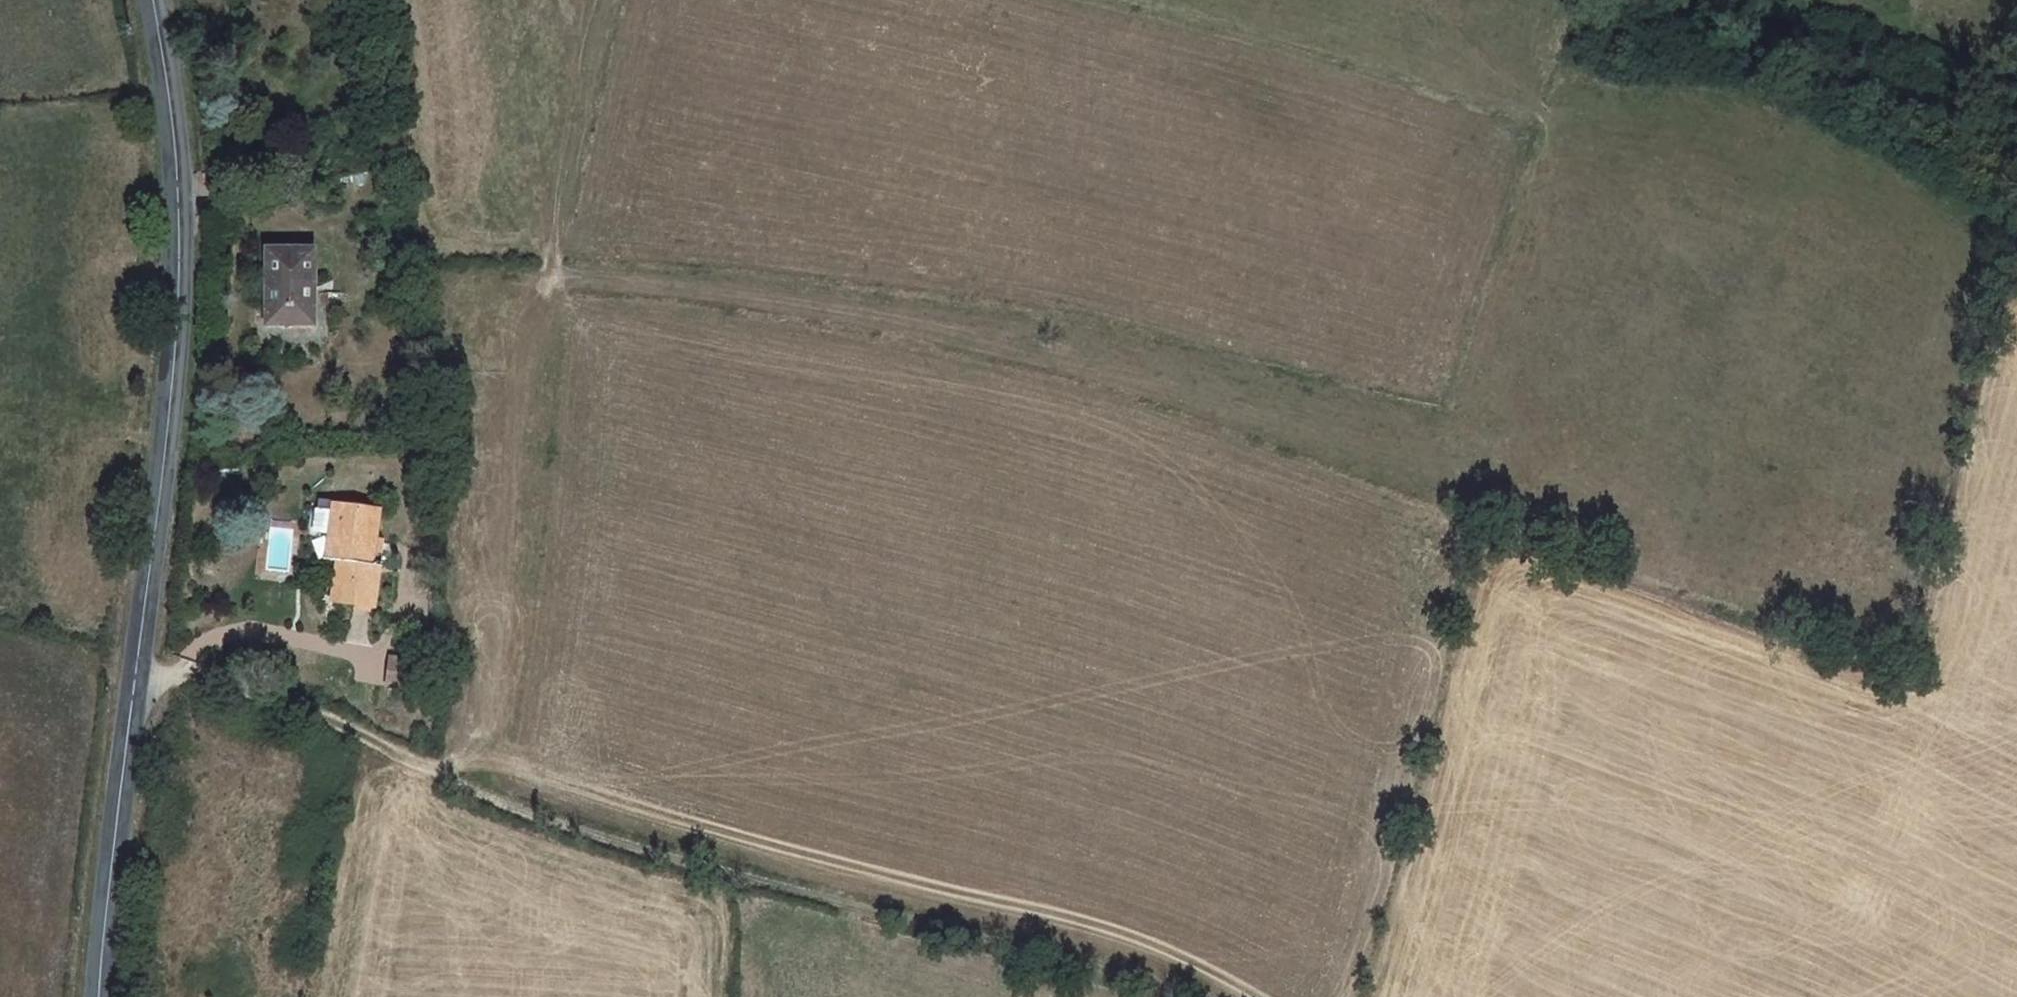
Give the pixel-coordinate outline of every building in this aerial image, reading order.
[(341,290),(331,226),(293,233),(304,308),(328,303),(327,293),(341,290)] [(326,481),(323,516),(340,517),(337,540),(335,574),(379,579),(382,539),(373,538),(376,484),(326,481)] [(321,540),(337,540),(340,517),(323,516),(321,540)]
